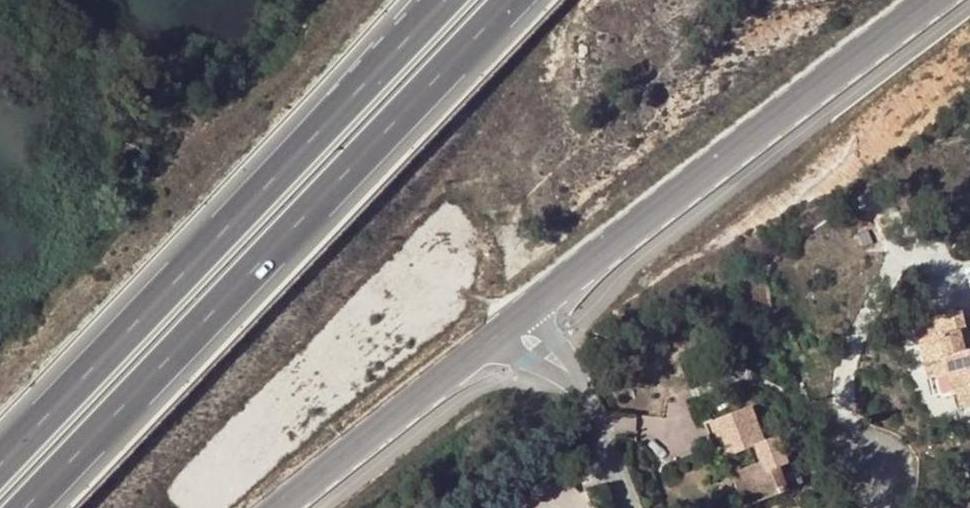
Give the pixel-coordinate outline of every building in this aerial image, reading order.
[(947,373),(952,392),(956,390),(960,409),(969,406),(969,349),(964,351),(959,330),(965,328),(961,310),(934,317),(938,334),(917,339),(922,361),(943,356),(947,373)] [(969,349),(969,347),(965,328),(959,330),(964,351),(969,349)] [(922,361),(926,378),(947,373),(943,356),(922,361)] [(748,406),(702,424),(715,457),(723,454),(730,452),(744,445),(751,462),(739,467),(753,502),(785,490),(776,467),(794,459),(784,432),(775,437),(762,442),(757,431),(748,406)] [(771,426),(757,431),(762,442),(775,437),(771,426)] [(730,452),(723,454),(743,507),(753,502),(739,467),(736,469),(730,452)]
